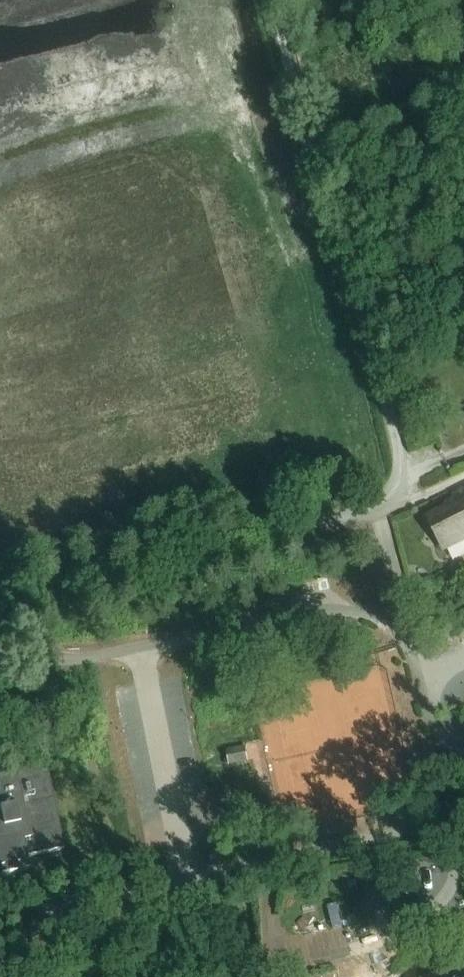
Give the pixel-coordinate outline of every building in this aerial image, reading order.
[(456,500),(448,505),(450,508),(429,519),(445,551),(463,541),(463,492),(455,497),(456,500)] [(28,871),(25,858),(63,850),(46,769),(0,779),(0,876),(28,871)]
